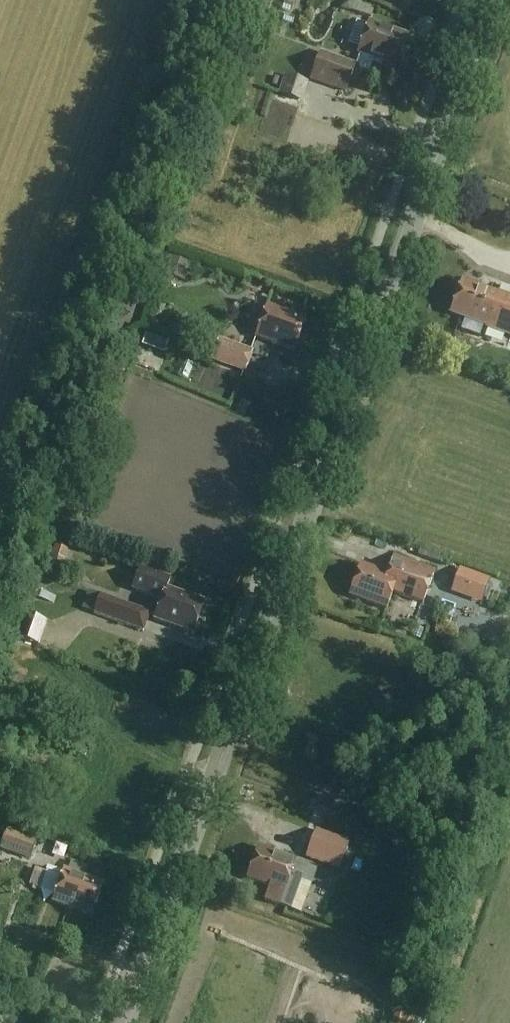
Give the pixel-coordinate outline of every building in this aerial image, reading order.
[(340,7),(350,11),(354,2),(349,0),(343,0),(340,7)] [(371,17),(374,9),(360,4),(357,11),(371,17)] [(357,21),(348,45),(360,49),(358,54),(360,55),(357,61),(361,69),(369,71),(373,60),(397,68),(408,37),(369,23),(368,25),(357,21)] [(346,92),(356,63),(319,51),(309,79),(346,92)] [(301,102),(308,82),(284,74),(277,93),(301,102)] [(314,81),(311,90),(348,104),(351,96),(314,81)] [(184,281),(190,264),(169,256),(163,273),(184,281)] [(499,294),(499,296),(462,282),(451,314),(487,327),(487,329),(509,337),(509,298),(499,294)] [(294,352),(306,320),(267,306),(255,338),(294,352)] [(164,354),(168,343),(147,335),(143,346),(164,354)] [(245,372),(253,349),(219,336),(210,359),(245,372)] [(60,574),(68,549),(55,544),(46,569),(60,574)] [(422,604),(434,571),(393,557),(387,574),(360,565),(349,596),(387,610),(393,594),(422,604)] [(193,634),(204,603),(167,589),(170,580),(140,569),(133,590),(161,600),(154,620),(193,634)] [(460,571),(456,582),(486,593),(490,581),(460,571)] [(143,630),(150,613),(88,590),(82,607),(143,630)] [(14,638),(39,646),(47,623),(23,614),(14,638)] [(340,868),(348,844),(313,832),(305,856),(340,868)] [(35,846),(4,835),(0,846),(0,847),(30,858),(35,846)] [(269,888),(264,903),(279,908),(285,893),(290,879),(300,883),(306,866),(296,862),(258,848),(247,879),(269,888)] [(41,888),(47,871),(35,868),(30,884),(41,888)] [(91,918),(103,886),(64,872),(53,903),(91,918)] [(23,985),(7,985),(8,995),(24,995),(23,985)]
